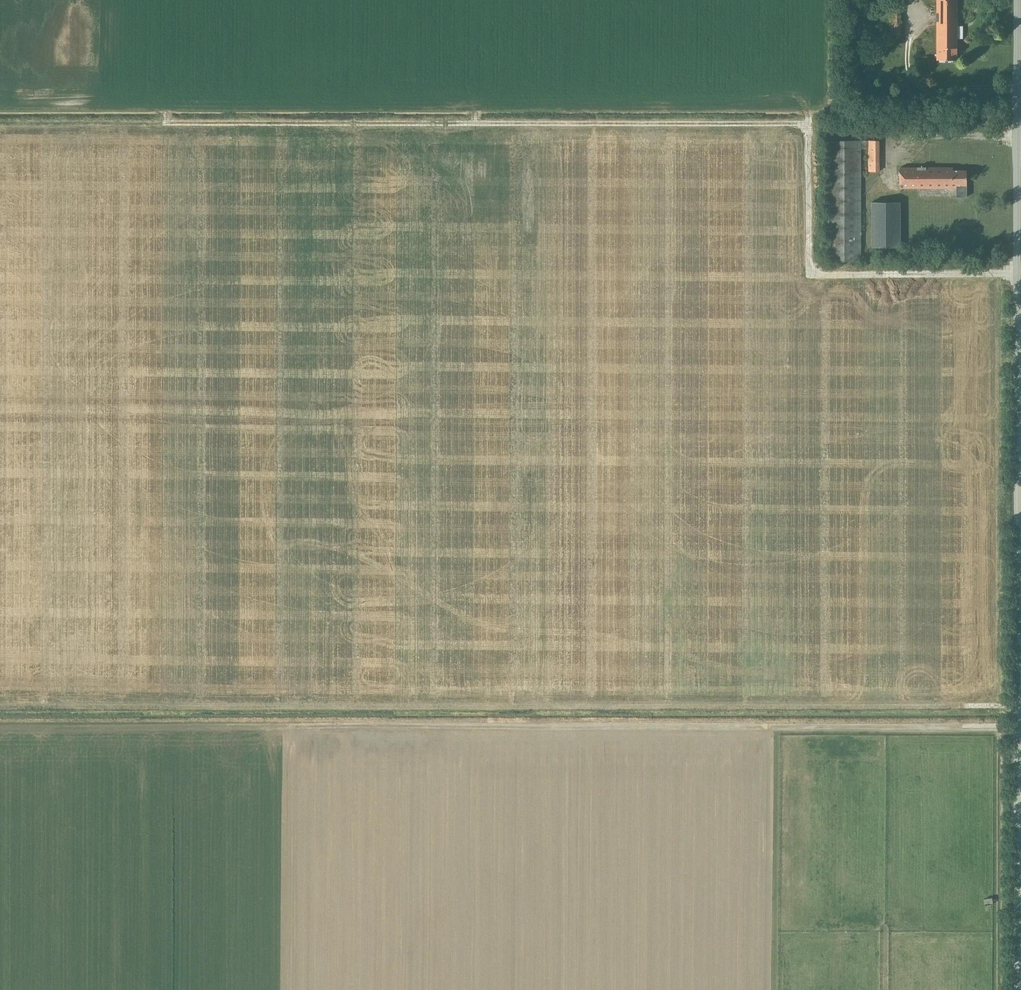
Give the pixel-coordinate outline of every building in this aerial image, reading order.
[(957,0),(936,0),(936,60),(957,60),(957,0)] [(861,172),(868,172),(868,171),(868,141),(868,140),(828,140),(828,261),(861,261),(861,172)] [(868,141),(868,171),(879,171),(879,141),(868,141)] [(967,185),(967,171),(953,171),(953,168),(900,168),(900,188),(956,188),(956,185),(967,185)] [(871,248),(900,248),(900,202),(871,202),(871,248)]
